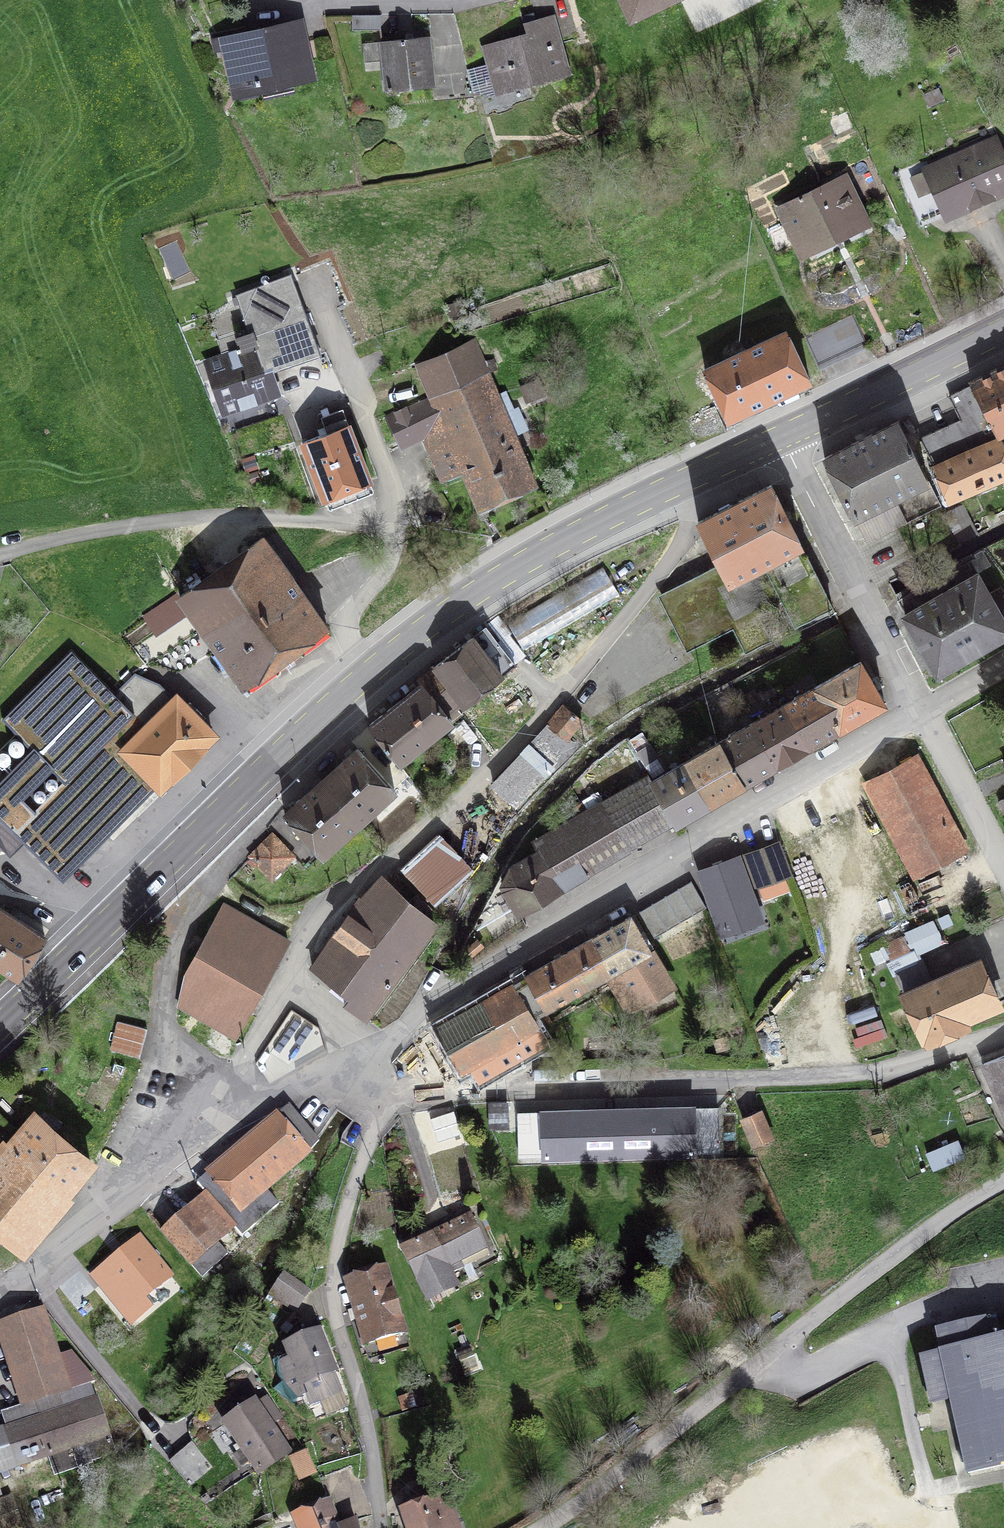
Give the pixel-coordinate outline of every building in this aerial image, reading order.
[(632,18),(668,0),(623,0),(632,18)] [(494,95),(568,74),(552,17),(535,22),(533,13),(521,16),(527,35),(484,47),(489,63),(467,69),(474,93),(494,95)] [(381,30),(381,15),(352,15),(352,30),(381,30)] [(292,85),(313,81),(301,27),(285,30),(284,25),(224,38),(223,37),(213,39),(218,57),(228,55),(235,90),(291,77),(292,85)] [(382,41),(388,91),(432,86),(427,37),(382,41)] [(920,223),(1003,189),(1003,166),(993,141),(928,169),(937,189),(910,201),(920,223)] [(801,201),(785,208),(804,247),(860,220),(851,201),(856,199),(852,192),(847,195),(841,181),(803,199),(802,196),(799,197),(801,201)] [(206,362),(223,413),(274,396),(266,372),(320,354),(290,275),(236,296),(250,333),(238,337),(237,334),(218,340),(224,356),(206,362)] [(852,315),(805,337),(819,366),(866,344),(852,315)] [(786,332),(705,370),(728,419),(809,380),(786,332)] [(442,448),(453,474),(464,470),(480,508),(535,484),(513,434),(526,428),(518,409),(505,415),(473,341),(418,365),(432,397),(389,418),(401,444),(423,434),(432,453),(442,448)] [(971,383),(973,386),(997,434),(999,433),(1003,431),(1003,366),(971,383)] [(1003,475),(1003,449),(997,434),(973,386),(956,395),(964,409),(957,413),(967,433),(961,436),(956,426),(921,441),(936,470),(948,499),(1003,475)] [(715,406),(685,419),(696,445),(727,432),(715,406)] [(328,432),(303,442),(325,498),(370,481),(342,409),(322,417),(328,432)] [(824,458),(854,518),(879,506),(891,529),(940,505),(898,421),(824,458)] [(771,485),(698,522),(720,566),(662,596),(688,648),(734,624),(746,649),(768,638),(755,614),(783,600),(795,624),(832,606),(771,485)] [(180,596),(200,623),(305,597),(262,538),(180,596)] [(982,550),(974,555),(983,570),(991,566),(982,550)] [(507,622),(524,651),(619,595),(602,566),(507,622)] [(989,594),(977,573),(905,615),(938,673),(1003,635),(1003,620),(1002,617),(989,594)] [(1002,617),(1003,616),(1003,591),(1001,586),(989,594),(1002,617)] [(326,627),(305,597),(200,623),(245,686),(326,627)] [(462,701),(464,704),(470,699),(514,664),(485,627),(428,672),(455,706),(462,701)] [(884,703),(860,661),(817,686),(841,728),(884,703)] [(446,713),(455,706),(428,672),(418,679),(421,683),(369,725),(399,762),(451,720),(446,713)] [(507,677),(496,686),(518,716),(530,706),(507,677)] [(508,724),(518,716),(496,686),(485,694),(508,724)] [(809,747),(841,728),(817,686),(784,704),(809,747)] [(169,706),(153,690),(95,747),(111,763),(125,750),(160,786),(212,734),(197,719),(202,714),(190,702),(185,707),(177,699),(169,706)] [(462,701),(455,706),(494,754),(513,735),(482,696),(474,703),(470,699),(464,704),(462,701)] [(776,765),(809,747),(784,704),(752,723),(776,765)] [(493,783),(515,804),(573,743),(568,738),(582,720),(563,705),(548,724),(493,783)] [(752,723),(719,742),(744,784),(776,765),(752,723)] [(710,803),(744,784),(719,742),(686,761),(710,803)] [(394,789),(358,748),(322,781),(358,821),(394,789)] [(914,760),(870,783),(917,872),(961,848),(914,760)] [(677,822),(710,803),(686,761),(652,780),(677,822)] [(358,821),(322,781),(286,813),(288,815),(285,818),(290,823),(293,821),(323,854),(358,821)] [(561,889),(628,850),(600,803),(535,841),(540,852),(511,869),(503,885),(519,913),(521,912),(520,910),(559,887),(561,889)] [(257,862),(271,877),(292,856),(272,835),(248,861),(253,866),(257,862)] [(435,905),(472,871),(438,835),(401,868),(435,905)] [(790,874),(779,844),(747,856),(758,886),(790,874)] [(737,860),(702,872),(723,931),(758,918),(737,860)] [(349,995),(344,1002),(366,1019),(434,926),(423,916),(431,908),(416,895),(408,903),(383,880),(365,900),(363,898),(312,966),(349,995)] [(691,881),(639,911),(654,937),(706,907),(691,881)] [(180,1005),(236,1037),(288,941),(224,906),(196,954),(197,955),(187,974),(180,1005)] [(18,977),(45,936),(0,908),(0,966),(18,977)] [(670,985),(630,917),(527,975),(546,1008),(604,976),(625,1010),(670,985)] [(965,1019),(1000,1003),(998,1001),(997,1001),(979,961),(932,982),(922,958),(915,961),(911,953),(941,939),(933,921),(906,932),(907,935),(885,945),(905,994),(927,1040),(967,1023),(965,1019)] [(461,1071),(474,1064),(483,1079),(548,1042),(533,1016),(546,1008),(527,975),(436,1028),(461,1071)] [(140,1057),(147,1029),(118,1021),(111,1050),(140,1057)] [(982,1064),(1003,1112),(1003,1055),(982,1064)] [(757,1159),(729,1095),(505,1101),(507,1128),(490,1128),(508,1167),(757,1159)] [(507,1128),(505,1101),(489,1102),(490,1128),(507,1128)] [(307,1155),(319,1141),(290,1107),(197,1185),(241,1237),(279,1205),(266,1189),(307,1155)] [(760,1110),(742,1118),(753,1146),(772,1138),(760,1110)] [(63,1187),(68,1191),(90,1164),(33,1116),(10,1142),(15,1147),(0,1164),(0,1226),(18,1240),(63,1187)] [(957,1140),(938,1148),(945,1162),(964,1155),(957,1140)] [(188,1209),(162,1232),(202,1277),(227,1254),(188,1209)] [(426,1299),(457,1284),(451,1273),(463,1267),(459,1260),(486,1247),(471,1217),(402,1251),(426,1299)] [(130,1320),(148,1306),(141,1297),(172,1271),(145,1235),(95,1277),(130,1320)] [(385,1267),(346,1279),(355,1309),(348,1311),(351,1321),(358,1318),(366,1344),(405,1332),(385,1267)] [(284,1274),(270,1295),(294,1311),(308,1290),(284,1274)] [(0,1431),(0,1435),(11,1468),(49,1455),(55,1474),(90,1463),(90,1460),(114,1452),(97,1399),(95,1400),(90,1384),(95,1382),(70,1353),(58,1357),(42,1310),(0,1324),(0,1335),(23,1407),(4,1414),(8,1428),(0,1431)] [(968,1473),(1003,1465),(1003,1339),(999,1340),(994,1319),(937,1331),(942,1353),(922,1358),(929,1388),(948,1384),(968,1473)] [(316,1326),(305,1330),(308,1336),(286,1345),(291,1359),(281,1364),(294,1398),(306,1393),(310,1405),(321,1400),(327,1415),(348,1406),(316,1326)] [(475,1392),(467,1366),(429,1378),(437,1404),(475,1392)] [(288,1453),(270,1425),(280,1418),(265,1397),(226,1423),(240,1443),(235,1447),(238,1453),(234,1455),(241,1466),(251,1459),(259,1472),(288,1453)] [(170,1464),(190,1486),(213,1467),(193,1444),(170,1464)] [(299,1479),(316,1472),(306,1450),(290,1457),(299,1479)] [(422,1493),(415,1496),(418,1507),(402,1513),(407,1527),(459,1527),(449,1497),(445,1498),(441,1487),(428,1491),(424,1495),(422,1493)] [(11,1497),(0,1502),(0,1527),(15,1527),(21,1526),(11,1497)] [(294,1514),(299,1527),(358,1527),(356,1520),(339,1527),(329,1500),(294,1514)]
